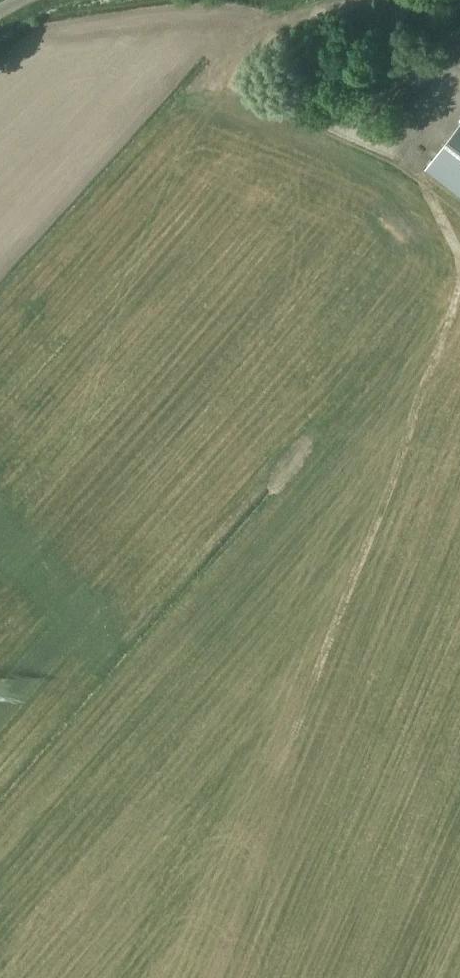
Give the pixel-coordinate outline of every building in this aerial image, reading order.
[(429,169),(459,192),(459,129),(429,169)]
